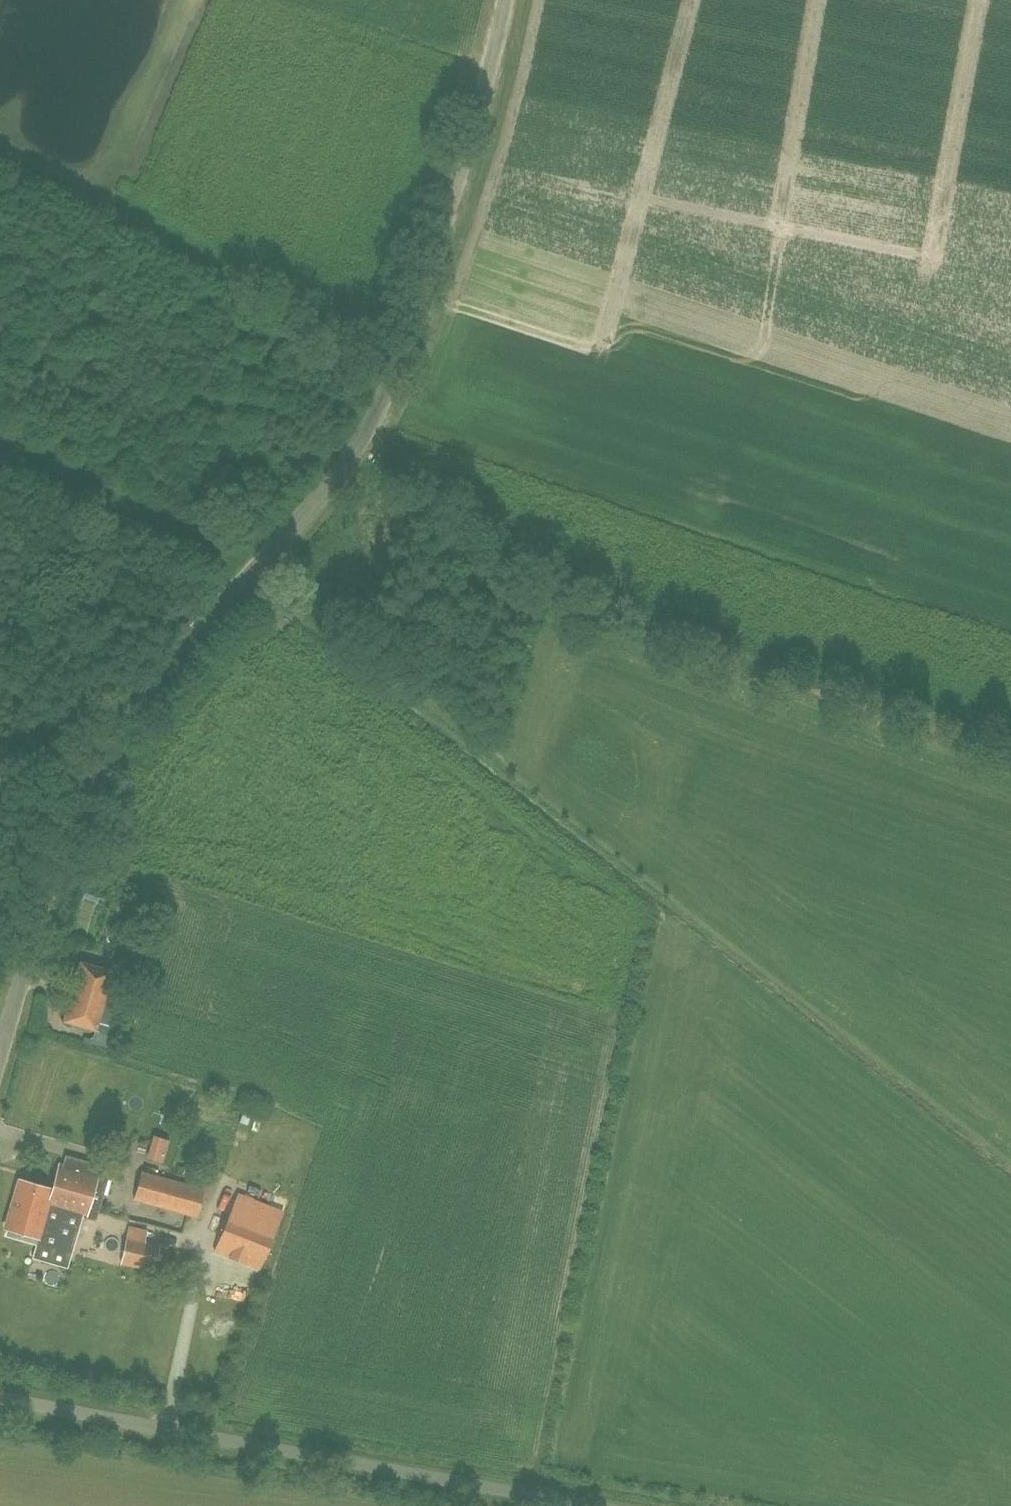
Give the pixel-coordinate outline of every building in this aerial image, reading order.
[(96,1031),(113,972),(80,962),(63,1022),(96,1031)] [(142,1159),(161,1163),(166,1139),(147,1135),(142,1159)] [(8,1230),(6,1236),(37,1245),(37,1244),(44,1246),(44,1247),(72,1255),(83,1218),(95,1222),(108,1179),(98,1176),(101,1166),(65,1156),(63,1166),(59,1165),(51,1190),(19,1180),(4,1229),(8,1230)] [(134,1199),(197,1217),(204,1190),(141,1173),(134,1199)] [(236,1197),(232,1208),(213,1252),(260,1272),(279,1227),(251,1216),(256,1205),(236,1197)] [(120,1264),(154,1271),(160,1245),(126,1238),(120,1264)]
